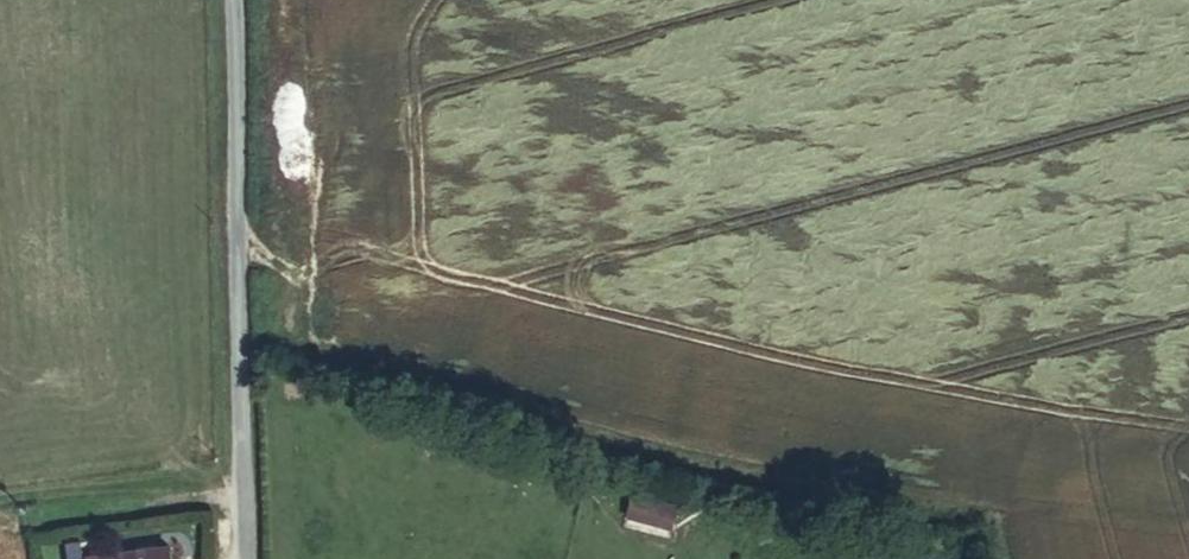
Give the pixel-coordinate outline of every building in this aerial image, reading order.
[(671,491),(642,484),(638,501),(666,509),(671,491)] [(171,547),(89,558),(173,558),(171,547)]
